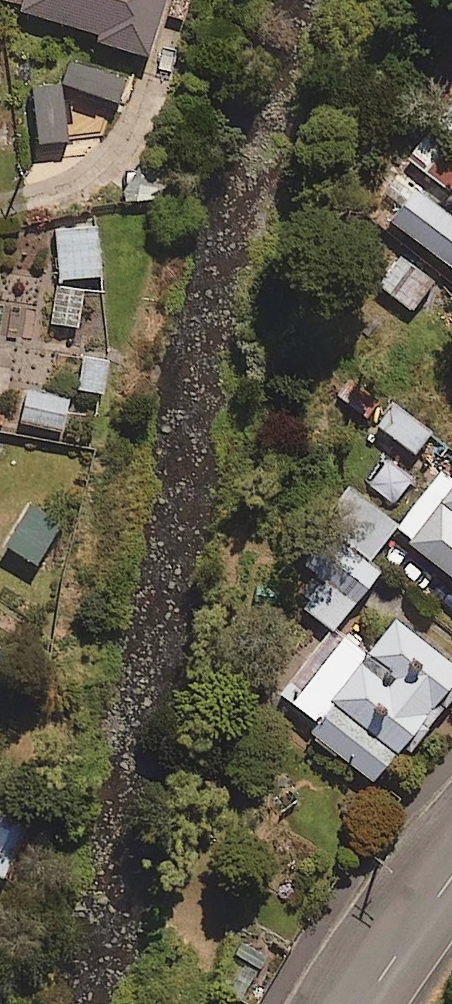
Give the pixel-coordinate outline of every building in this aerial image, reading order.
[(22,8),(100,32),(98,39),(150,54),(166,0),(24,0),(22,8)] [(402,155),(451,193),(451,191),(451,163),(417,136),(402,155)] [(396,176),(374,207),(451,262),(451,216),(396,176)] [(98,227),(57,230),(60,277),(101,274),(98,227)] [(437,275),(389,245),(368,279),(416,309),(437,275)] [(106,396),(112,358),(79,352),(72,390),(106,396)] [(358,368),(340,390),(415,452),(433,431),(358,368)] [(10,401),(15,371),(0,369),(0,399),(10,401)] [(68,395),(26,392),(23,422),(65,426),(68,395)] [(444,470),(397,529),(451,573),(451,477),(444,470)] [(398,524),(362,494),(340,520),(375,551),(398,524)] [(62,521),(28,506),(10,549),(43,564),(62,521)] [(379,571),(349,548),(306,603),(336,627),(379,571)] [(374,782),(387,765),(392,770),(451,697),(451,662),(397,617),(366,655),(333,628),(282,691),(319,722),(311,731),(374,782)] [(0,660),(0,685),(11,666),(0,660)] [(0,808),(0,874),(6,876),(29,819),(0,808)]
